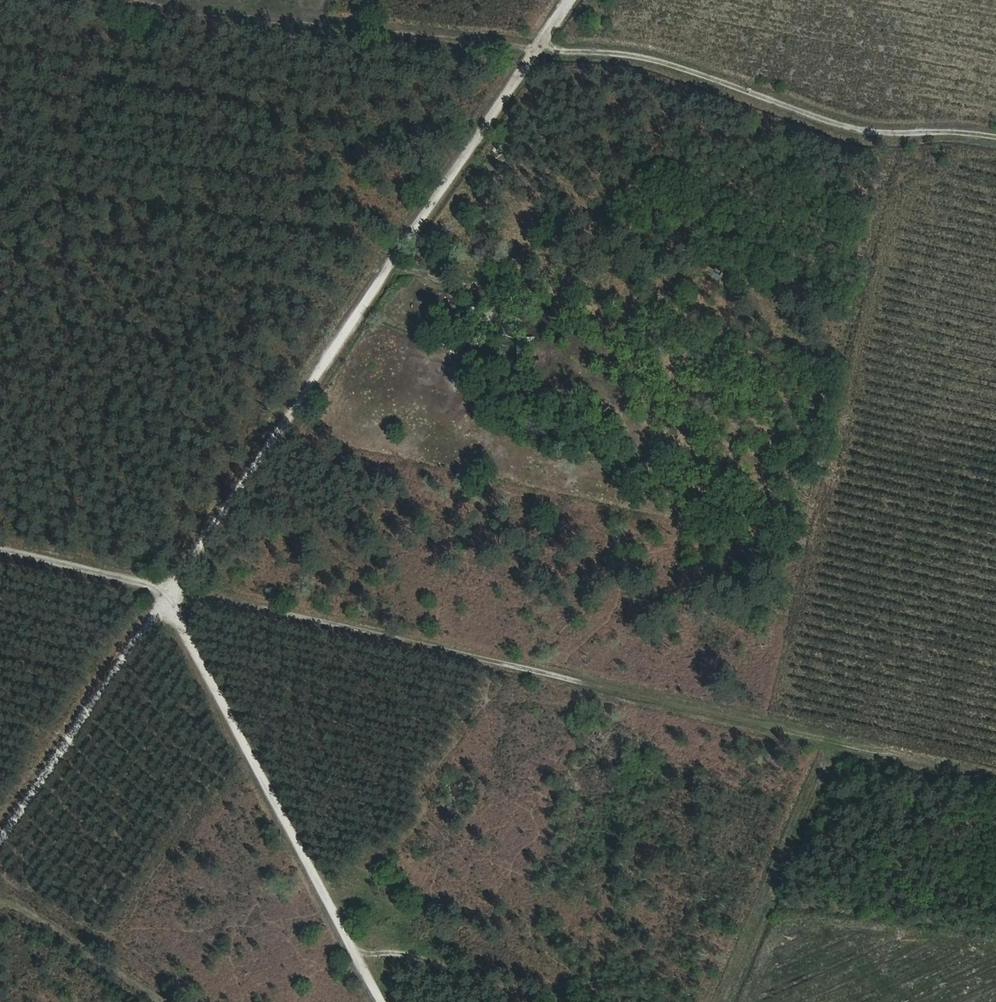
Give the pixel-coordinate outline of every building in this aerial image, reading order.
[(735,282),(738,277),(727,271),(724,277),(735,282)]
